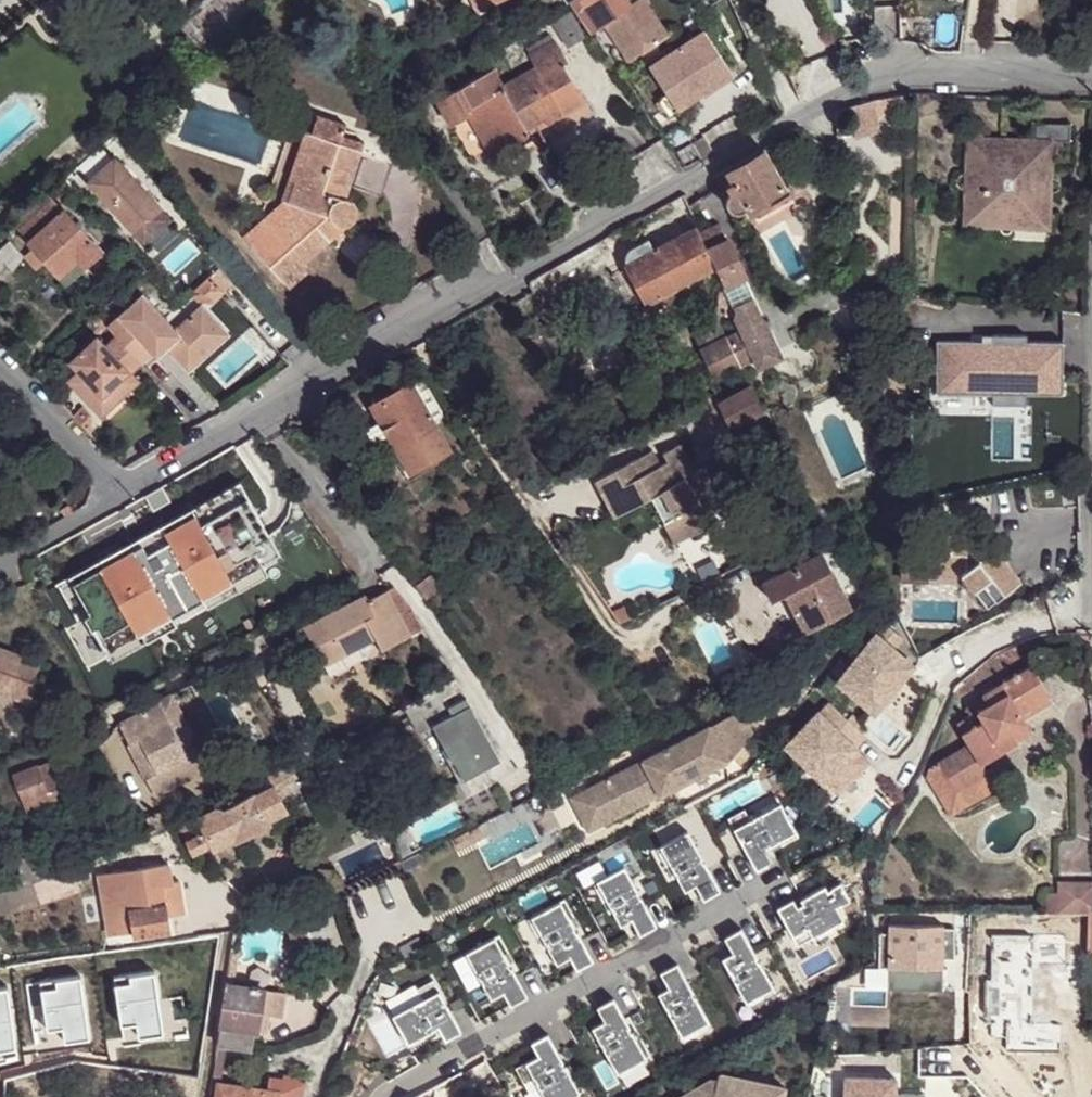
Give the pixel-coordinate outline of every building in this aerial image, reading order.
[(244,0),(221,0),(192,25),(196,29),(197,28),(214,47),(255,10),(244,0)] [(479,10),(499,0),(475,0),(479,10)] [(573,1),(592,30),(600,24),(605,21),(610,28),(629,57),(667,32),(645,0),(631,0),(629,2),(627,0),(572,0),(573,1)] [(572,12),(552,24),(566,46),(586,35),(572,12)] [(605,21),(600,24),(605,30),(610,28),(605,21)] [(197,62),(214,47),(197,28),(196,29),(180,42),(197,62)] [(702,28),(648,64),(666,91),(670,97),(695,81),(701,91),(703,93),(732,73),(702,28)] [(536,68),(503,87),(467,108),(470,115),(493,156),(530,135),(527,129),(518,115),(536,104),(544,119),(548,124),(550,123),(584,103),(563,65),(568,62),(556,41),(530,56),(536,68)] [(467,108),(503,87),(493,69),(438,101),(452,125),(456,123),(470,115),(467,108)] [(695,81),(670,97),(676,107),(701,91),(695,81)] [(907,112),(905,98),(890,99),(892,114),(907,112)] [(892,114),(890,99),(882,100),(863,104),(865,122),(892,118),(892,114)] [(527,129),(544,119),(536,104),(518,115),(527,129)] [(319,115),(313,133),(342,142),(344,136),(348,125),(319,115)] [(681,116),(658,129),(673,153),(677,150),(692,142),(695,142),(681,116)] [(1029,207),(1045,208),(1049,157),(1069,158),(1072,121),(1035,118),(1034,135),(1034,144),(971,139),(964,210),(973,211),(973,213),(1029,217),(1029,207)] [(284,282),(305,262),(349,224),(354,219),(357,212),(354,205),(349,199),(365,150),(342,142),(313,133),(306,131),(283,201),(294,205),(250,243),(284,282)] [(971,131),(971,139),(1034,144),(1034,135),(971,131)] [(344,136),(342,142),(365,150),(367,145),(344,136)] [(763,146),(715,173),(722,185),(728,190),(726,195),(728,202),(733,206),(739,206),(744,213),(752,209),(753,210),(789,190),(763,146)] [(116,158),(89,181),(144,244),(170,221),(116,158)] [(679,195),(674,197),(688,229),(693,227),(698,224),(689,204),(683,191),(679,195)] [(31,242),(66,211),(54,197),(19,227),(31,242)] [(243,235),(250,243),(294,205),(283,201),(243,235)] [(1055,209),(1045,208),(1029,207),(1029,217),(973,213),(973,211),(964,210),(964,220),(1053,226),(1055,209)] [(47,260),(61,275),(79,258),(86,266),(102,252),(66,211),(31,242),(36,247),(47,260)] [(720,220),(700,230),(716,263),(724,281),(721,292),(719,303),(728,303),(727,312),(736,312),(743,326),(729,332),(742,361),(755,355),(759,364),(781,354),(765,317),(763,317),(753,294),(755,294),(730,235),(727,237),(720,220)] [(700,230),(698,224),(693,227),(688,229),(657,247),(651,237),(628,250),(627,254),(628,261),(649,299),(658,295),(675,285),(716,263),(700,230)] [(47,260),(36,247),(26,255),(37,268),(47,260)] [(79,258),(61,275),(67,283),(86,266),(79,258)] [(644,308),(649,299),(628,261),(611,270),(638,318),(639,317),(644,308)] [(310,268),(305,262),(284,282),(288,287),(310,268)] [(211,278),(192,293),(199,301),(208,303),(222,290),(211,278)] [(678,290),(675,285),(658,295),(663,303),(675,296),(673,293),(678,290)] [(663,303),(658,295),(649,299),(644,308),(639,317),(663,303)] [(109,327),(118,336),(142,363),(153,353),(163,344),(167,349),(184,366),(214,339),(193,315),(175,331),(144,296),(109,327)] [(202,307),(193,315),(214,339),(184,366),(188,372),(229,335),(202,307)] [(1088,347),(1089,314),(1044,314),(1043,331),(1045,331),(1044,391),(1080,391),(1080,347),(1088,347)] [(742,361),(729,332),(705,344),(718,373),(733,365),(742,361)] [(142,363),(118,336),(106,346),(98,337),(70,362),(78,371),(87,381),(81,387),(96,403),(102,397),(111,407),(139,382),(131,373),(142,363)] [(157,358),(167,349),(163,344),(153,353),(157,358)] [(747,372),(742,361),(733,365),(738,377),(747,372)] [(101,417),(111,407),(102,397),(96,403),(81,387),(87,381),(78,371),(68,381),(101,417)] [(752,384),(747,372),(738,377),(744,388),(752,384)] [(425,376),(413,382),(434,421),(446,415),(425,376)] [(380,416),(389,431),(409,468),(448,448),(434,421),(413,382),(412,380),(372,401),(380,416)] [(756,392),(752,384),(744,388),(721,398),(724,406),(733,425),(764,409),(756,392)] [(715,410),(724,406),(721,398),(718,393),(709,397),(715,410)] [(73,417),(83,427),(92,417),(82,407),(73,417)] [(375,438),(389,431),(380,416),(367,424),(375,438)] [(650,450),(594,480),(613,515),(649,496),(660,490),(675,516),(678,514),(691,535),(713,523),(702,503),(715,495),(701,468),(693,472),(677,444),(660,452),(665,461),(657,464),(650,450)] [(674,544),(691,535),(678,514),(675,516),(660,490),(649,496),(674,544)] [(961,574),(967,582),(1010,565),(1004,558),(998,553),(996,552),(993,551),(990,551),(978,535),(927,532),(925,573),(961,574)] [(760,581),(770,599),(777,596),(782,593),(793,614),(803,632),(851,607),(820,550),(760,581)] [(1010,565),(967,582),(985,605),(1020,578),(1010,565)] [(412,581),(422,595),(436,586),(426,572),(412,581)] [(393,590),(387,590),(369,600),(367,595),(305,627),(324,662),(376,635),(384,650),(423,630),(411,607),(393,590)] [(611,612),(617,621),(630,615),(626,605),(611,612)] [(904,659),(877,636),(842,677),(874,705),(899,675),(894,671),(904,659)] [(33,705),(48,663),(0,646),(0,693),(33,705)] [(957,685),(955,691),(961,699),(990,672),(995,672),(1021,661),(1013,646),(998,651),(957,685)] [(1019,708),(1047,691),(1030,663),(983,693),(982,695),(988,702),(1008,690),(1019,708)] [(455,679),(407,703),(420,729),(433,722),(447,751),(452,759),(455,759),(464,777),(480,768),(488,783),(513,770),(504,754),(497,757),(470,707),(451,716),(446,706),(464,697),(455,679)] [(969,714),(958,721),(970,742),(971,741),(982,761),(1001,749),(993,737),(1009,728),(1025,718),(1019,708),(1008,690),(988,702),(969,714)] [(1053,700),(1047,691),(1019,708),(1025,718),(1053,700)] [(174,695),(161,702),(186,752),(199,745),(174,695)] [(969,714),(988,702),(982,695),(965,706),(969,714)] [(446,706),(451,716),(470,707),(464,697),(446,706)] [(161,702),(120,723),(130,744),(141,739),(156,772),(146,778),(155,796),(169,789),(197,774),(186,752),(161,702)] [(740,706),(585,783),(602,819),(730,755),(751,728),(740,706)] [(862,757),(817,715),(789,745),(838,789),(857,768),(853,765),(862,757)] [(1016,740),(1009,728),(993,737),(1001,749),(1016,740)] [(130,744),(146,778),(156,772),(141,739),(130,744)] [(971,741),(970,742),(938,760),(957,792),(989,772),(982,761),(971,741)] [(186,752),(197,774),(203,772),(211,768),(199,745),(186,752)] [(465,795),(488,783),(480,768),(464,777),(455,759),(452,759),(447,751),(443,752),(465,795)] [(957,792),(938,760),(929,767),(929,775),(950,815),(965,806),(996,788),(989,772),(957,792)] [(51,761),(36,767),(46,794),(52,792),(61,788),(51,761)] [(776,761),(757,771),(763,781),(781,771),(776,761)] [(13,775),(24,802),(46,794),(36,767),(13,775)] [(747,771),(686,804),(694,819),(743,792),(755,786),(747,771)] [(268,816),(279,810),(286,807),(273,781),(255,791),(253,788),(222,804),(221,802),(200,814),(207,828),(190,837),(195,849),(213,840),(217,846),(250,829),(269,818),(268,816)] [(602,819),(585,783),(567,792),(585,829),(602,819)] [(1061,838),(1061,873),(1091,873),(1091,791),(1077,792),(1077,838),(1061,838)] [(46,794),(24,802),(28,816),(57,806),(52,792),(46,794)] [(287,828),(279,810),(268,816),(269,818),(250,829),(258,844),(287,828)] [(403,857),(397,860),(403,871),(425,859),(420,849),(403,857)] [(100,872),(111,939),(135,934),(172,928),(170,913),(186,910),(182,886),(174,887),(170,860),(100,872)] [(1091,908),(1091,881),(1057,880),(1057,892),(1057,912),(1088,911),(1091,908)] [(28,893),(27,887),(6,893),(8,898),(28,893)] [(1045,912),(1057,912),(1057,892),(1046,892),(1045,912)] [(323,904),(284,917),(292,949),(333,936),(323,904)] [(1008,924),(1008,910),(990,910),(989,924),(1008,924)] [(1087,926),(1088,911),(1057,912),(1045,912),(1039,911),(1039,924),(1068,926),(1087,926)] [(943,966),(944,947),(944,922),(890,921),(890,938),(889,965),(943,966)] [(1087,943),(1087,926),(1068,926),(1068,943),(1087,943)] [(878,965),(889,965),(890,938),(878,938),(878,965)] [(955,948),(944,947),(943,966),(955,966),(955,948)] [(230,955),(226,983),(233,984),(238,957),(230,955)] [(372,987),(369,998),(376,1001),(382,981),(376,979),(372,987)] [(226,983),(220,1024),(252,1029),(259,1029),(264,989),(233,984),(226,983)] [(286,992),(264,989),(259,1029),(267,1030),(270,1016),(283,1018),(286,992)] [(208,1030),(210,1015),(193,1013),(191,1027),(208,1030)] [(227,1045),(250,1048),(252,1029),(220,1024),(217,1043),(227,1045)] [(56,1051),(70,1060),(73,1061),(78,1059),(81,1055),(81,1049),(76,1045),(64,1037),(56,1051)] [(222,1070),(227,1045),(217,1043),(213,1068),(222,1070)] [(931,1065),(949,1064),(958,1064),(957,1045),(948,1045),(930,1048),(931,1065)] [(950,1092),(936,1093),(935,1076),(887,1078),(886,1064),(872,1065),(873,1096),(950,1096),(950,1092)] [(679,1096),(782,1096),(786,1084),(721,1070),(720,1077),(711,1075),(678,1094),(679,1096)] [(299,1083),(263,1077),(261,1090),(220,1083),(218,1096),(297,1096),(299,1083)]
